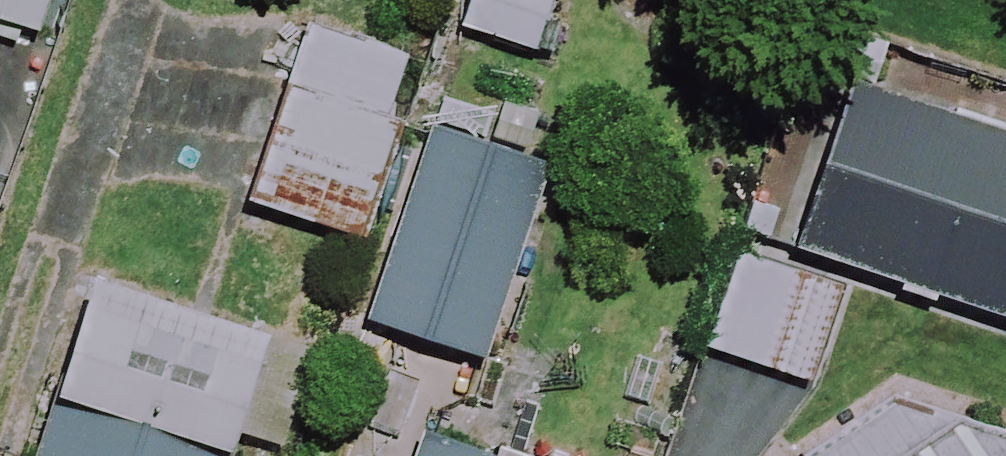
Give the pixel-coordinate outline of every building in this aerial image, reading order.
[(40,34),(51,0),(0,0),(0,21),(40,34)] [(463,28),(540,51),(555,0),(472,0),(463,28)] [(410,50),(307,22),(257,207),(361,234),(410,50)] [(857,90),(804,248),(1005,316),(1005,141),(857,90)] [(542,164),(440,133),(381,322),(484,353),(542,164)] [(843,284),(738,252),(708,349),(814,381),(843,284)] [(89,301),(41,455),(231,455),(263,354),(89,301)] [(959,432),(931,387),(816,455),(1005,455),(1005,404),(959,432)] [(437,435),(429,455),(496,455),(437,435)]
